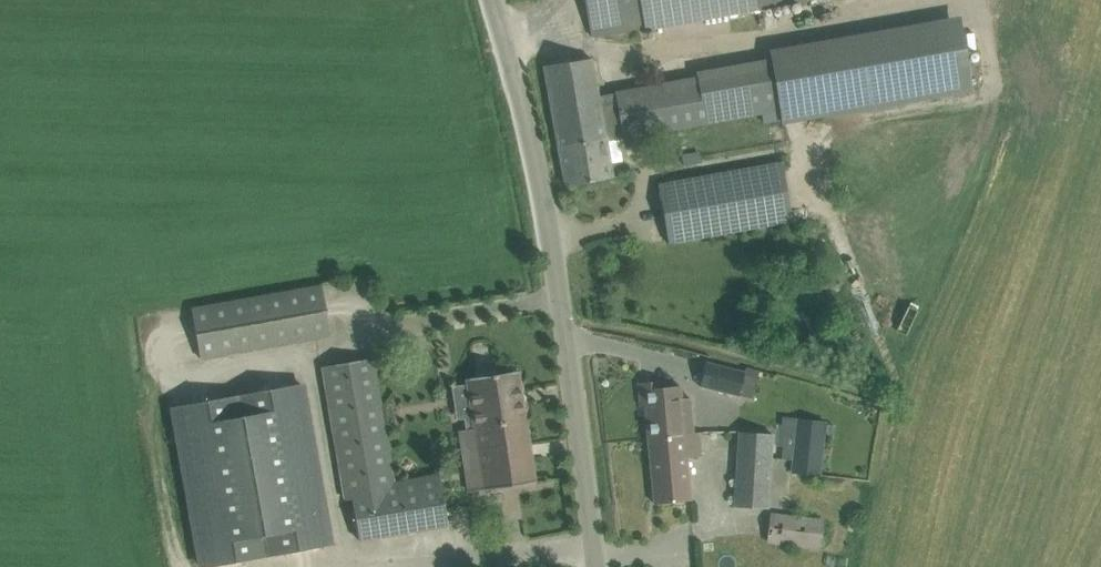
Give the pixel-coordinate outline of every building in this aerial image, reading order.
[(644,26),(645,29),(804,0),(585,0),(592,35),(614,31),(644,26)] [(783,123),(972,92),(959,18),(770,51),(772,63),(637,89),(615,92),(616,103),(600,106),(606,136),(623,133),(624,138),(631,136),(781,111),(783,123)] [(600,106),(599,106),(591,58),(544,65),(566,185),(613,177),(606,136),(600,106)] [(669,243),(792,221),(781,161),(657,184),(669,243)] [(201,359),(330,336),(320,284),(191,308),(201,359)] [(439,474),(395,482),(373,357),(321,366),(344,499),(352,498),(359,539),(447,524),(439,474)] [(745,366),(744,370),(705,361),(699,385),(738,394),(740,386),(755,389),(760,370),(745,366)] [(535,480),(520,377),(519,372),(495,374),(490,370),(482,371),(478,377),(466,380),(474,429),(457,432),(465,491),(535,480)] [(641,405),(645,404),(648,438),(694,433),(691,397),(680,397),(679,386),(666,387),(660,388),(659,381),(639,383),(641,405)] [(335,544),(305,382),(170,407),(200,566),(212,566),(335,544)] [(778,424),(777,436),(784,436),(782,458),(791,459),(791,472),(820,475),(825,421),(783,417),(782,424),(778,424)] [(733,507),(766,509),(771,435),(738,432),(733,507)] [(699,456),(697,442),(696,433),(694,433),(648,438),(654,503),(689,500),(684,458),(699,456)] [(765,542),(818,548),(822,521),(769,514),(765,542)]
